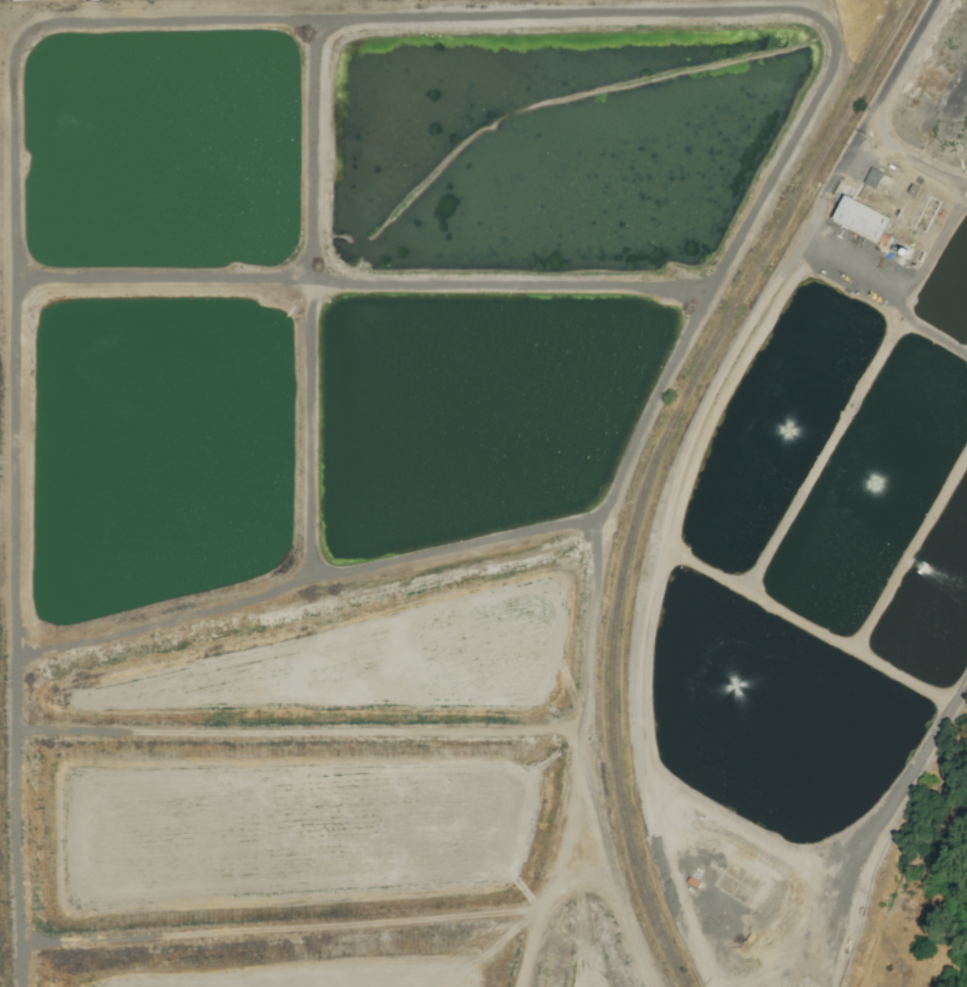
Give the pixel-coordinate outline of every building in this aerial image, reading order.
[(864,184),(877,188),(882,171),(870,167),(864,184)] [(890,217),(844,194),(832,218),(878,241),(890,217)]
